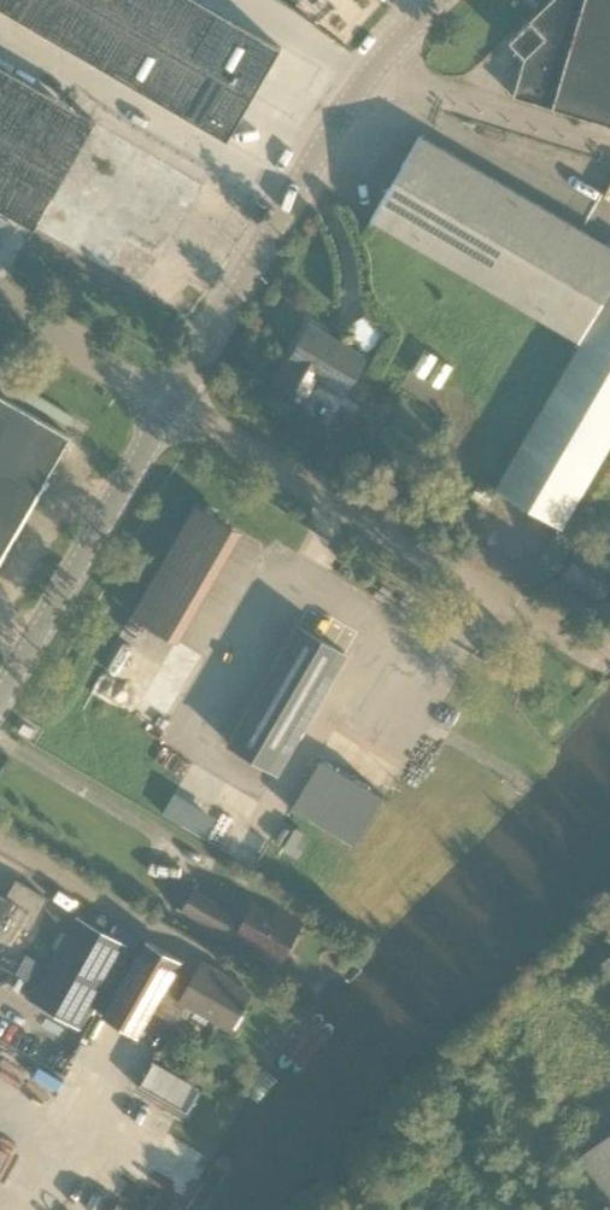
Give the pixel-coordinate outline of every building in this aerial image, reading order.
[(228,140),(281,47),(200,0),(0,0),(0,7),(228,140)] [(508,42),(524,59),(513,96),(609,126),(609,0),(552,0),(537,14),(508,42)] [(34,228),(96,122),(0,66),(0,208),(34,228)] [(96,122),(34,228),(140,289),(141,290),(202,184),(201,183),(96,122)] [(370,219),(580,342),(609,291),(609,247),(419,135),(370,219)] [(580,342),(494,489),(560,527),(609,442),(609,291),(580,342)] [(291,363),(278,384),(305,400),(318,379),(344,394),(366,357),(309,323),(287,361),(291,363)] [(70,437),(0,396),(0,558),(70,437)] [(183,502),(129,619),(181,642),(235,526),(183,502)] [(231,743),(278,771),(346,654),(299,626),(231,743)] [(355,845),(382,795),(314,758),(287,807),(355,845)] [(49,898),(18,880),(7,898),(0,894),(0,940),(9,946),(22,924),(30,929),(49,898)] [(182,911),(223,934),(235,913),(194,890),(182,911)] [(295,928),(302,917),(280,905),(273,917),(251,905),(236,931),(281,956),(296,929),(295,928)] [(79,1029),(128,946),(78,916),(28,999),(79,1029)] [(137,1034),(152,1009),(170,977),(180,959),(146,939),(103,1015),(137,1034)] [(230,1028),(250,992),(222,976),(224,973),(201,960),(186,986),(170,977),(152,1009),(175,1022),(186,1002),(230,1028)] [(188,1114),(202,1089),(152,1060),(137,1085),(188,1114)] [(579,1157),(609,1198),(609,1134),(579,1157)]
